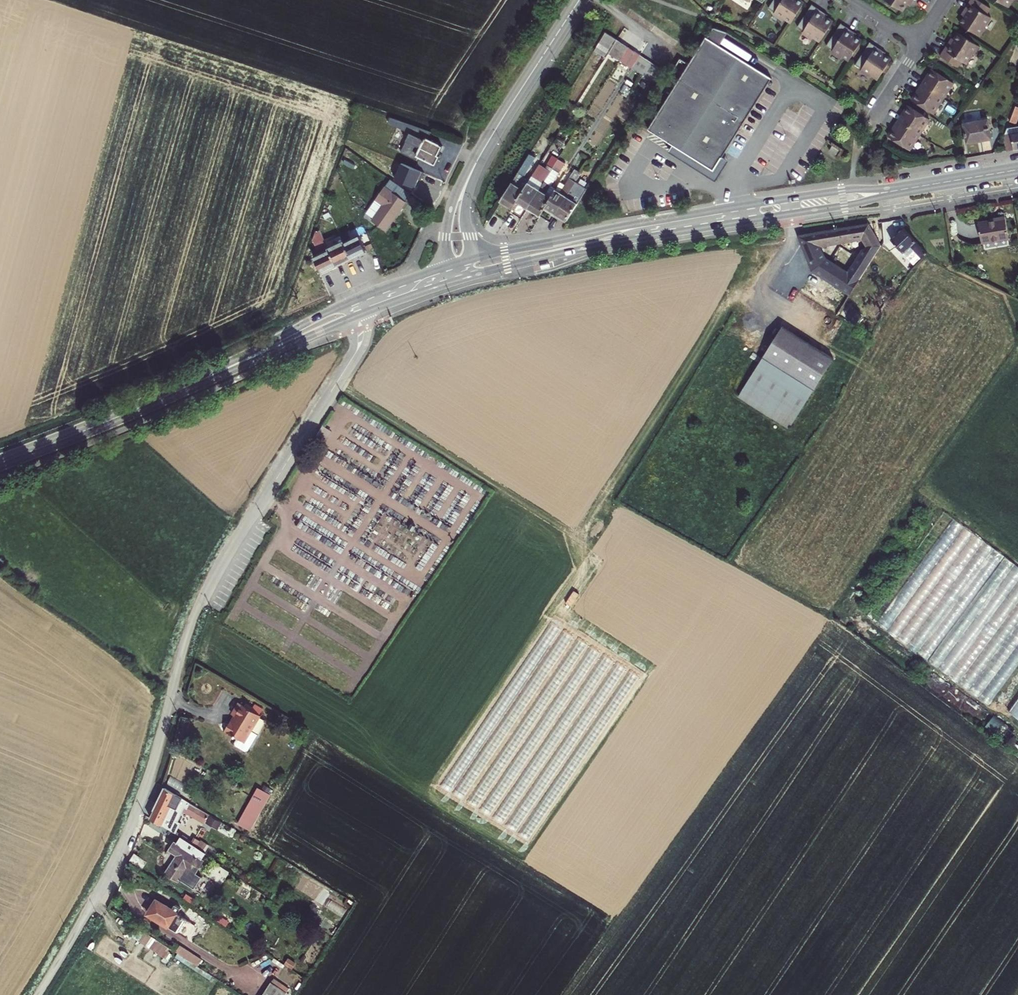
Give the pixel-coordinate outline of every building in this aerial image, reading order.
[(791,22),(804,3),(800,0),(773,0),(768,8),(775,12),(773,14),(783,20),(785,18),(791,22)] [(903,11),(908,5),(911,0),(886,0),(903,11)] [(979,0),(970,0),(964,9),(966,11),(963,15),(959,22),(980,36),(985,27),(984,26),(990,16),(986,13),(990,7),(979,0)] [(814,37),(820,41),(833,21),(826,17),(817,11),(819,9),(812,4),(797,27),(804,31),(802,33),(812,39),(814,37)] [(842,56),(849,60),(862,40),(855,36),(846,30),(848,28),(841,23),(826,46),(833,50),(831,52),(841,58),(842,56)] [(621,35),(610,27),(598,45),(610,53),(613,48),(621,35)] [(721,45),(715,41),(722,30),(714,27),(708,37),(706,37),(688,66),(683,74),(648,129),(674,144),(714,170),(723,155),(772,77),(721,45)] [(715,41),(721,45),(728,32),(722,30),(715,41)] [(972,53),(974,54),(979,46),(958,32),(953,39),(950,43),(948,42),(940,55),(957,66),(961,60),(965,63),(972,53)] [(633,43),(621,35),(613,48),(625,56),(633,43)] [(872,75),(878,79),(891,59),(884,54),(875,49),(877,47),(870,42),(855,64),(862,68),(860,70),(870,77),(872,75)] [(643,50),(633,43),(625,56),(635,63),(643,50)] [(654,57),(643,50),(635,63),(646,71),(654,57)] [(665,64),(654,57),(646,71),(656,77),(665,64)] [(678,72),(683,74),(688,66),(684,64),(678,72)] [(924,80),(920,86),(942,100),(952,84),(931,71),(925,80),(924,80)] [(932,115),(942,100),(920,86),(916,92),(917,93),(911,102),(932,115)] [(901,115),(897,122),(918,136),(928,120),(908,107),(902,116),(901,115)] [(420,127),(401,120),(398,126),(417,134),(420,127)] [(908,151),(918,136),(897,122),(893,128),(894,128),(888,138),(908,151)] [(989,122),(966,126),(969,146),(993,142),(989,122)] [(1008,151),(1017,149),(1017,127),(1016,127),(1009,129),(1005,136),(1008,151)] [(442,143),(417,134),(412,145),(422,148),(418,157),(434,163),(442,143)] [(714,170),(674,144),(670,150),(716,179),(729,159),(723,155),(714,170)] [(422,148),(412,145),(409,154),(418,157),(422,148)] [(391,179),(417,188),(424,170),(397,160),(391,179)] [(556,191),(551,199),(546,208),(557,214),(578,179),(581,175),(574,171),(560,194),(556,191)] [(524,179),(518,175),(501,203),(513,211),(517,203),(524,192),(518,188),(524,179)] [(584,182),(578,179),(557,214),(567,220),(588,187),(583,185),(584,182)] [(529,184),(524,192),(517,203),(530,211),(545,185),(539,180),(535,187),(529,184)] [(550,188),(545,185),(530,211),(540,218),(546,208),(551,199),(546,195),(550,188)] [(405,201),(380,187),(372,200),(379,204),(370,220),(388,231),(405,201)] [(1007,238),(1003,216),(994,218),(995,220),(990,221),(977,224),(980,242),(1007,238)] [(848,295),(883,245),(870,223),(796,236),(810,269),(835,286),(848,295)] [(916,240),(903,227),(891,240),(906,252),(910,247),(921,256),(927,250),(916,240)] [(326,245),(318,229),(314,239),(319,252),(313,254),(320,271),(335,265),(326,245)] [(360,234),(344,242),(352,257),(367,251),(360,234)] [(342,238),(326,245),(335,265),(352,257),(344,242),(342,238)] [(773,272),(765,273),(764,287),(773,287),(773,272)] [(848,295),(835,286),(822,306),(834,316),(848,295)] [(871,306),(863,309),(868,324),(875,322),(871,306)] [(768,345),(736,395),(789,429),(833,361),(781,325),(768,345)] [(868,613),(989,704),(1017,665),(1017,564),(945,510),(868,613)] [(1009,709),(1017,716),(1017,696),(1009,709)] [(261,716),(238,702),(231,714),(235,717),(230,725),(228,724),(224,731),(244,744),(261,716)] [(256,785),(238,823),(253,830),(271,792),(256,785)] [(201,810),(166,788),(148,831),(169,843),(172,839),(175,834),(162,825),(165,818),(173,823),(176,817),(168,812),(172,805),(179,809),(181,806),(188,810),(184,817),(188,819),(192,812),(198,816),(201,810)] [(198,834),(192,840),(204,851),(210,846),(198,834)] [(208,865),(180,847),(175,854),(183,861),(174,877),(185,884),(192,873),(200,878),(208,865)] [(149,861),(135,852),(132,859),(145,868),(149,861)] [(170,909),(154,899),(145,913),(161,923),(170,909)] [(175,912),(170,909),(161,923),(166,926),(169,922),(176,926),(179,922),(172,918),(175,912)] [(177,950),(195,964),(200,957),(182,943),(177,950)] [(261,994),(287,994),(292,987),(272,976),(261,994)]
